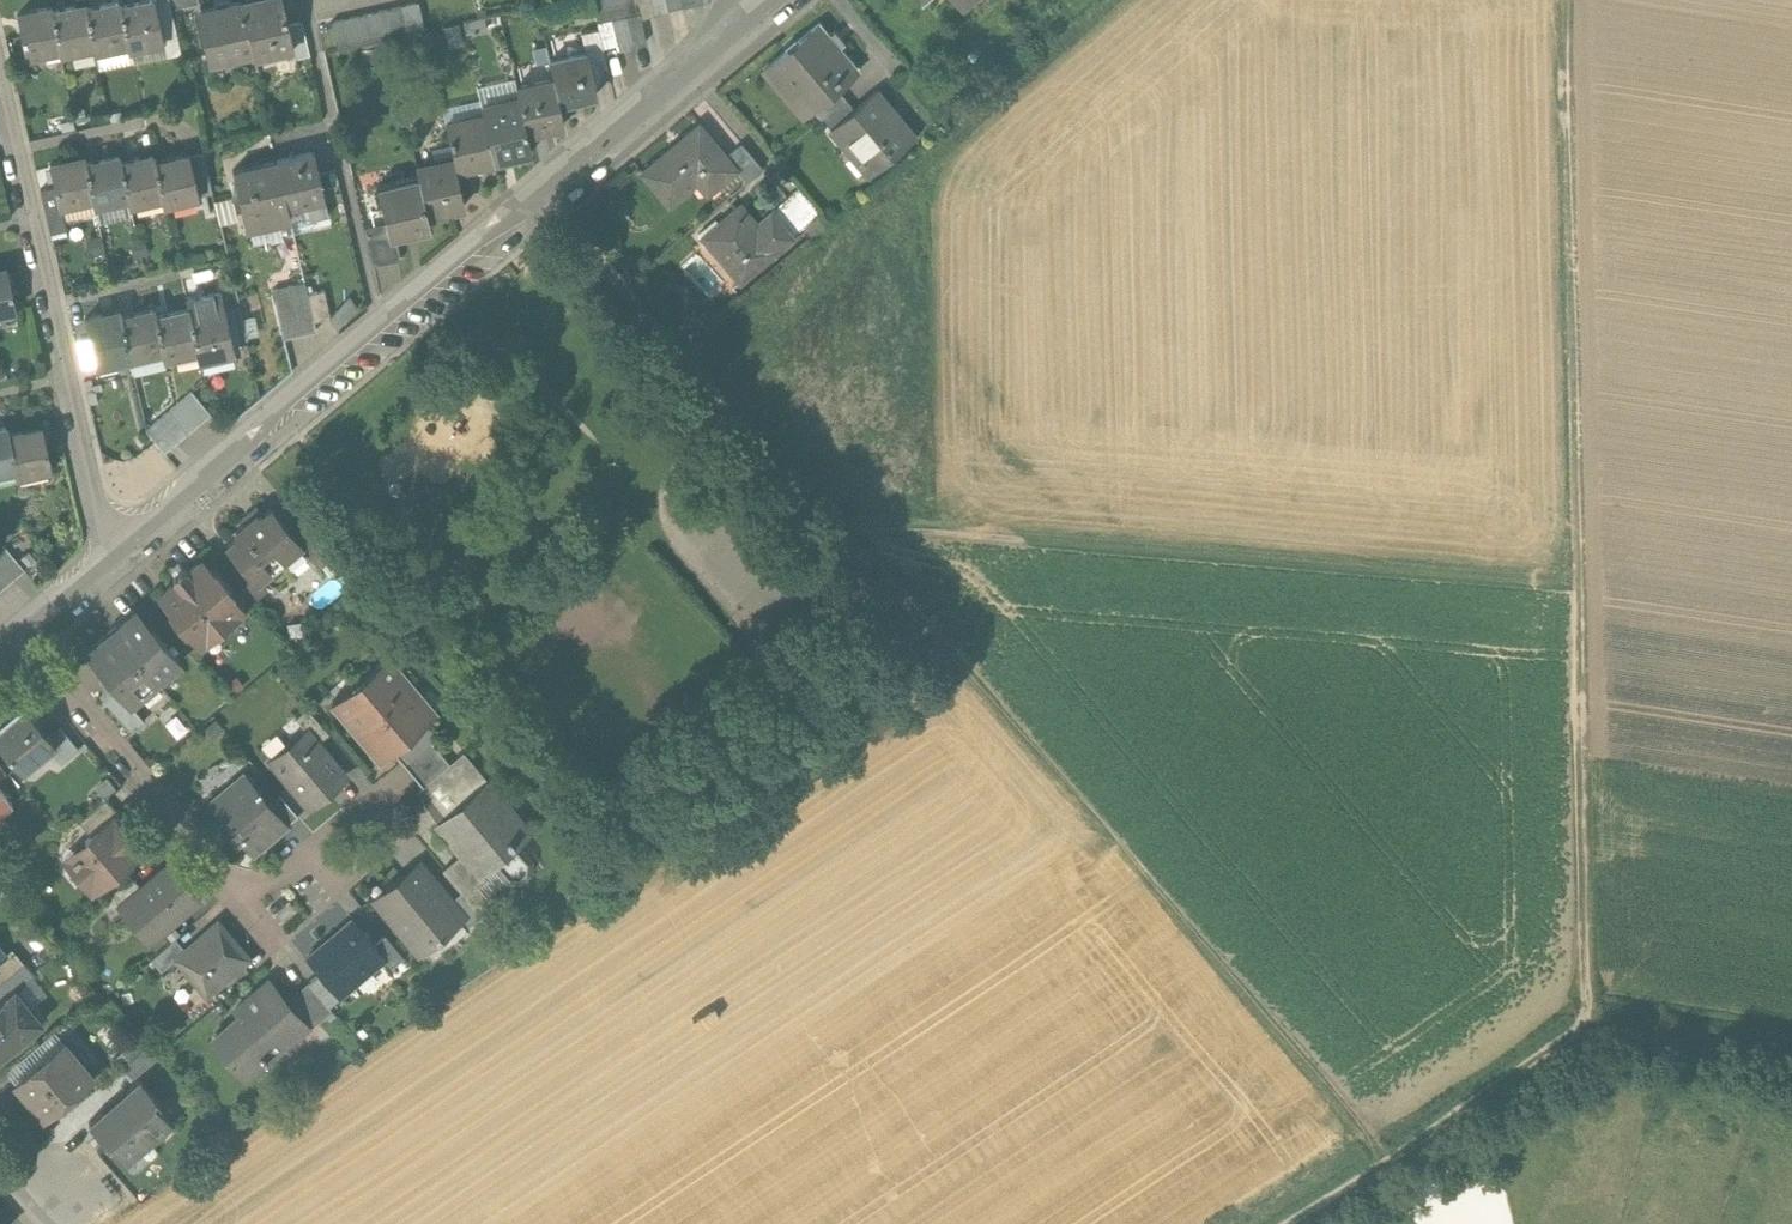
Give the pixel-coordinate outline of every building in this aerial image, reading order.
[(128,44),(127,44),(128,49),(162,41),(162,40),(153,0),(150,0),(121,7),(120,7),(128,44)] [(162,40),(176,37),(168,0),(153,0),(162,40)] [(171,9),(198,3),(197,0),(168,0),(171,9)] [(240,2),(252,52),(253,57),(293,48),(282,0),(248,0),(240,2)] [(597,23),(611,20),(625,16),(639,13),(636,0),(591,0),(597,23)] [(639,13),(640,19),(654,15),(650,0),(636,0),(639,13)] [(682,8),(680,0),(665,0),(668,12),(682,8)] [(682,8),(703,4),(703,0),(680,0),(682,8)] [(963,8),(973,0),(956,0),(963,8)] [(419,1),(329,21),(335,49),(425,28),(419,1)] [(86,10),(94,46),(93,47),(94,51),(127,44),(128,44),(120,7),(121,7),(119,2),(87,9),(86,10)] [(240,2),(198,12),(209,62),(252,52),(240,2)] [(52,12),(60,49),(59,49),(60,54),(93,47),(94,46),(86,10),(87,9),(86,5),(53,12),(52,12)] [(52,8),(17,15),(26,57),(59,49),(60,49),(52,12),(53,12),(52,8)] [(639,13),(625,16),(631,46),(645,43),(640,19),(639,13)] [(625,16),(611,20),(617,50),(631,46),(625,16)] [(859,70),(820,22),(760,71),(798,117),(817,102),(818,103),(836,88),(859,70)] [(587,53),(590,68),(606,64),(598,30),(581,34),(585,54),(587,53)] [(553,80),(559,104),(596,96),(590,68),(587,53),(585,54),(549,62),(553,80)] [(518,99),(526,135),(564,126),(559,104),(553,80),(516,88),(518,99)] [(845,99),(836,88),(818,103),(817,102),(811,107),(822,119),(845,99)] [(914,136),(876,91),(854,110),(830,130),(868,175),(914,136)] [(482,115),(493,162),(531,154),(526,135),(518,99),(481,107),(482,115)] [(854,110),(845,99),(822,119),(830,130),(854,110)] [(453,159),(456,171),(493,162),(482,115),(445,124),(453,159)] [(726,156),(699,125),(642,173),(671,207),(695,186),(706,199),(738,171),(726,156)] [(726,156),(738,171),(747,182),(763,169),(741,143),(726,156)] [(203,152),(189,155),(198,195),(212,192),(203,152)] [(276,161),(287,207),(324,199),(313,152),(276,161)] [(156,163),(155,163),(162,196),(161,196),(163,203),(198,195),(189,155),(156,163)] [(87,164),(86,164),(93,197),(92,197),(94,204),(127,197),(128,197),(120,163),(121,163),(120,156),(87,164)] [(121,163),(120,163),(128,197),(127,197),(128,204),(161,196),(162,196),(155,163),(156,163),(154,156),(121,163)] [(85,157),(50,165),(54,186),(59,205),(60,204),(92,197),(93,197),(86,164),(87,164),(85,157)] [(416,168),(418,176),(426,215),(464,207),(456,171),(453,159),(416,168)] [(276,161),(232,171),(245,227),(289,217),(287,207),(276,161)] [(418,176),(376,186),(387,233),(388,237),(389,237),(404,233),(405,235),(430,230),(426,215),(418,176)] [(60,204),(59,205),(54,186),(40,189),(50,233),(66,229),(60,204)] [(771,214),(792,239),(820,215),(799,190),(771,214)] [(754,229),(737,209),(706,234),(744,279),(792,239),(771,214),(754,229)] [(388,237),(387,233),(365,238),(372,267),(400,260),(396,242),(391,244),(389,237),(388,237)] [(15,309),(6,269),(0,270),(0,313),(15,309)] [(307,293),(304,282),(273,289),(283,336),(315,329),(313,322),(307,293)] [(226,304),(241,301),(238,285),(224,288),(226,304)] [(323,290),(307,293),(313,322),(329,318),(323,290)] [(155,317),(163,350),(161,351),(163,358),(196,350),(197,350),(190,317),(191,317),(189,309),(156,317),(155,317)] [(190,317),(197,350),(196,350),(198,358),(233,349),(224,309),(191,317),(190,317)] [(120,310),(84,318),(95,366),(130,358),(120,317),(121,317),(120,310)] [(120,317),(130,358),(161,351),(163,350),(155,317),(156,317),(154,310),(121,317),(120,317)] [(179,402),(198,424),(210,414),(191,392),(179,402)] [(179,402),(168,411),(187,433),(198,424),(179,402)] [(168,411),(158,420),(176,442),(187,433),(168,411)] [(176,442),(158,420),(146,430),(164,452),(176,442)] [(14,469),(15,469),(7,435),(9,435),(7,428),(0,429),(0,472),(14,469)] [(7,435),(15,469),(14,469),(15,476),(51,468),(42,428),(9,435),(7,435)] [(295,539),(270,509),(262,516),(255,515),(236,531),(236,538),(228,544),(245,563),(258,579),(300,544),(295,539)] [(307,529),(295,539),(300,544),(319,567),(331,557),(307,529)] [(12,580),(24,570),(5,548),(0,553),(0,565),(12,580)] [(202,560),(189,571),(187,569),(184,568),(174,576),(175,580),(176,581),(160,595),(200,643),(242,608),(202,560)] [(265,588),(258,579),(245,563),(233,574),(253,598),(265,588)] [(1,589),(12,580),(0,565),(0,588),(1,589)] [(113,630),(157,682),(178,663),(164,646),(166,644),(153,628),(150,630),(135,612),(113,630)] [(157,682),(113,630),(85,654),(116,691),(128,706),(129,705),(157,682)] [(437,716),(387,658),(332,706),(382,764),(394,753),(404,765),(432,741),(433,742),(438,737),(427,724),(437,716)] [(129,705),(128,706),(116,691),(103,702),(130,733),(143,722),(129,705)] [(22,707),(0,725),(0,746),(18,768),(32,757),(39,756),(48,749),(53,745),(46,736),(22,707)] [(306,729),(318,744),(329,734),(307,708),(295,719),(304,730),(306,729)] [(53,745),(48,749),(59,763),(76,749),(57,726),(46,736),(53,745)] [(306,729),(304,730),(269,760),(309,807),(346,777),(318,744),(306,729)] [(433,742),(432,741),(404,765),(423,786),(436,775),(450,762),(433,742)] [(456,800),(484,777),(463,752),(450,762),(436,775),(456,800)] [(285,826),(243,776),(212,803),(253,852),(285,826)] [(529,831),(484,777),(456,800),(460,804),(443,818),(468,848),(454,860),(476,887),(478,886),(486,879),(480,871),(491,862),(506,880),(519,881),(529,872),(530,859),(515,842),(529,831)] [(0,790),(0,812),(11,803),(0,790)] [(280,795),(270,804),(287,825),(298,816),(280,795)] [(113,818),(117,823),(123,817),(107,798),(78,822),(91,836),(113,818)] [(117,823),(113,818),(91,836),(84,842),(89,847),(81,853),(80,852),(67,863),(91,891),(140,850),(117,823)] [(476,887),(454,860),(443,869),(461,892),(473,906),(486,896),(478,886),(476,887)] [(450,901),(419,864),(375,901),(418,952),(460,916),(461,915),(450,901)] [(198,900),(169,866),(134,895),(120,907),(121,907),(149,941),(198,900)] [(121,907),(120,907),(134,895),(123,883),(100,903),(111,916),(121,907)] [(473,906),(461,892),(450,901),(461,915),(460,916),(468,925),(480,914),(473,906)] [(373,945),(351,920),(306,958),(339,996),(384,959),(373,945)] [(247,959),(217,923),(183,951),(175,958),(206,994),(247,959)] [(373,945),(384,959),(391,967),(403,957),(385,935),(373,945)] [(175,958),(183,951),(174,940),(150,959),(160,971),(175,958)] [(23,962),(12,948),(0,958),(0,981),(23,962)] [(23,962),(0,981),(0,1003),(15,990),(16,991),(35,976),(23,962)] [(286,1001),(302,1020),(304,1019),(309,1025),(330,1007),(309,982),(286,1001)] [(286,1001),(274,987),(257,1001),(252,994),(237,1007),(242,1013),(216,1035),(249,1074),(291,1038),(287,1033),(302,1020),(286,1001)] [(15,990),(0,1003),(0,1057),(42,1022),(41,1021),(46,1017),(36,1004),(30,1009),(16,991),(15,990)] [(69,1050),(62,1041),(15,1081),(43,1114),(90,1074),(82,1065),(85,1058),(78,1049),(69,1050)] [(161,1053),(160,1050),(143,1049),(121,1067),(131,1078),(161,1053)] [(158,1100),(138,1078),(113,1100),(149,1141),(171,1122),(155,1103),(158,1100)] [(149,1141),(113,1100),(88,1122),(107,1144),(111,1141),(127,1160),(149,1141)]
